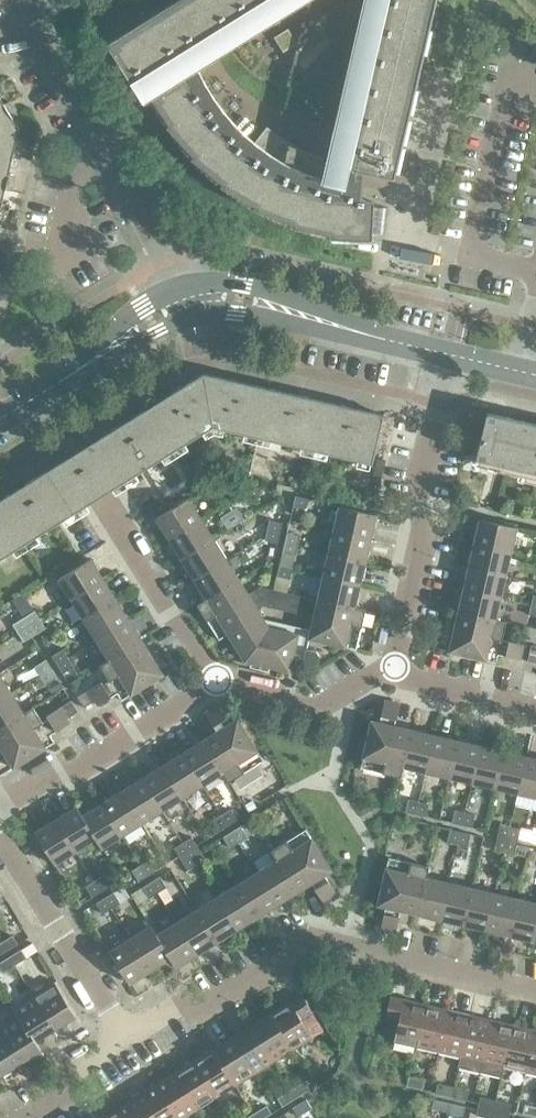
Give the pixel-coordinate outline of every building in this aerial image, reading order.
[(159,11),(137,25),(138,27),(131,32),(130,29),(108,43),(107,41),(106,42),(132,84),(139,79),(140,79),(139,78),(149,72),(150,75),(169,63),(168,61),(201,40),(202,42),(221,31),(219,29),(253,8),(254,10),(270,0),(176,0),(159,11)] [(428,27),(435,0),(386,0),(385,7),(382,6),(379,18),(382,18),(378,36),(375,36),(372,47),(375,48),(371,66),(368,65),(366,77),(368,77),(364,95),(361,95),(359,105),(351,104),(346,125),(335,122),(326,162),(317,157),(316,158),(309,153),(307,155),(300,149),(299,150),(291,144),(290,146),(283,139),(281,141),(275,134),(273,135),(267,128),(255,143),(255,142),(252,140),(246,134),(238,127),(234,123),(228,117),(222,108),(218,103),(214,97),(211,93),(208,88),(205,82),(203,78),(200,73),(198,68),(146,92),(147,93),(148,92),(169,124),(166,126),(194,155),(191,158),(223,183),(220,185),(255,205),(253,208),(292,223),(291,226),(330,234),(329,237),(371,239),(373,200),(360,199),(362,186),(361,186),(363,170),(393,177),(407,118),(428,27)] [(17,113),(10,101),(5,104),(0,97),(0,153),(13,156),(19,128),(12,116),(17,113)] [(13,156),(0,153),(0,207),(1,207),(5,189),(11,190),(14,176),(8,175),(13,156)] [(258,437),(372,463),(383,415),(203,373),(0,499),(0,558),(212,426),(258,437)] [(486,412),(476,458),(535,472),(535,424),(486,412)] [(238,495),(248,498),(251,485),(241,482),(238,495)] [(261,487),(251,485),(248,498),(258,500),(261,487)] [(306,508),(308,498),(295,495),(293,505),(306,508)] [(156,518),(169,539),(201,518),(188,498),(156,518)] [(339,505),(334,529),(371,538),(376,514),(339,505)] [(237,506),(220,516),(228,529),(244,519),(237,506)] [(214,538),(201,518),(169,539),(181,559),(214,538)] [(479,518),(474,542),(511,551),(516,527),(479,518)] [(269,519),(267,529),(280,532),(282,522),(269,519)] [(278,542),(280,532),(267,529),(265,539),(278,542)] [(365,561),(371,538),(334,529),(328,552),(365,561)] [(300,535),(287,532),(285,542),(297,545),(300,535)] [(226,559),(214,538),(181,559),(194,579),(226,559)] [(295,555),(297,545),(285,542),(282,552),(295,555)] [(505,574),(511,551),(474,542),(469,565),(505,574)] [(360,584),(365,561),(328,552),(323,575),(360,584)] [(58,578),(71,599),(104,579),(91,558),(58,578)] [(239,579),(226,559),(194,579),(206,598),(207,599),(239,579)] [(292,568),(279,565),(274,589),(287,592),(292,568)] [(500,597),(505,574),(469,565),(463,588),(500,597)] [(354,607),(355,606),(360,584),(323,575),(317,599),(354,607)] [(116,599),(104,579),(71,599),(84,619),(116,599)] [(269,627),(239,579),(207,599),(206,598),(197,604),(219,639),(228,633),(245,660),(289,671),(298,634),(269,627)] [(287,592),(274,589),(260,586),(254,590),(263,605),(301,614),(304,596),(287,592)] [(495,620),(495,619),(500,597),(463,588),(458,611),(495,620)] [(129,619),(116,599),(84,619),(97,639),(129,619)] [(356,649),(365,609),(355,606),(354,607),(317,599),(308,638),(356,649)] [(34,610),(23,617),(29,626),(40,619),(34,610)] [(506,622),(495,619),(495,620),(458,611),(449,651),(496,662),(506,622)] [(29,626),(23,617),(12,624),(18,633),(29,626)] [(45,628),(40,619),(29,626),(34,635),(45,628)] [(141,640),(129,619),(97,639),(109,659),(109,660),(141,640)] [(34,635),(29,626),(18,633),(23,641),(34,635)] [(163,674),(141,640),(109,660),(109,659),(100,665),(109,680),(103,684),(102,681),(77,696),(84,707),(95,700),(98,705),(111,696),(109,692),(114,688),(121,700),(163,674)] [(508,640),(505,655),(520,659),(524,644),(508,640)] [(531,645),(527,661),(535,663),(535,646),(531,645)] [(51,655),(57,664),(68,657),(63,648),(51,655)] [(303,661),(304,662),(313,664),(318,661),(319,655),(316,651),(306,648),(303,661)] [(74,666),(68,657),(57,664),(62,673),(74,666)] [(35,666),(40,675),(51,668),(46,659),(35,666)] [(57,677),(51,668),(40,675),(46,684),(57,677)] [(0,674),(0,699),(11,692),(0,674)] [(24,712),(11,692),(0,699),(0,727),(24,713),(24,712)] [(24,712),(24,713),(0,727),(0,746),(13,767),(55,741),(47,730),(53,726),(56,731),(69,722),(67,718),(78,711),(71,700),(46,715),(48,718),(43,722),(33,706),(24,712)] [(381,715),(396,719),(400,703),(384,700),(381,715)] [(213,726),(227,717),(218,704),(205,712),(213,726)] [(237,718),(203,740),(223,772),(222,772),(228,782),(263,760),(237,718)] [(402,766),(411,729),(371,720),(360,767),(400,777),(403,766),(402,766)] [(425,771),(434,734),(411,729),(402,766),(403,766),(425,771)] [(448,777),(457,740),(434,734),(425,771),(448,777)] [(223,772),(203,740),(183,752),(203,784),(222,772),(223,772)] [(472,782),(480,745),(457,740),(448,777),(472,782)] [(495,787),(503,750),(480,745),(472,782),(495,787)] [(518,793),(526,756),(503,750),(495,787),(518,793)] [(203,784),(183,752),(163,765),(182,797),(203,784)] [(526,756),(518,793),(535,797),(535,758),(526,756)] [(182,797),(163,765),(143,777),(163,809),(182,797)] [(163,809),(143,777),(123,790),(142,822),(163,809)] [(142,822),(123,790),(102,803),(122,834),(142,822)] [(415,814),(418,801),(408,798),(405,811),(415,814)] [(429,803),(418,801),(415,814),(426,816),(429,803)] [(122,834),(102,803),(82,815),(95,838),(101,847),(122,834)] [(95,838),(82,815),(76,806),(55,818),(75,850),(95,838)] [(230,808),(221,814),(228,825),(236,820),(230,808)] [(462,824),(465,811),(455,809),(452,822),(462,824)] [(475,814),(465,811),(462,824),(472,827),(475,814)] [(228,825),(221,814),(212,819),(219,831),(228,825)] [(75,850),(55,818),(34,831),(54,863),(75,850)] [(507,838),(510,826),(500,823),(497,836),(507,838)] [(240,825),(231,831),(238,842),(247,837),(240,825)] [(520,828),(510,826),(507,838),(517,841),(520,828)] [(271,850),(276,859),(277,859),(296,891),(331,870),(306,828),(271,850)] [(457,844),(460,831),(450,828),(447,841),(457,844)] [(238,842),(231,831),(222,836),(229,848),(238,842)] [(470,833),(460,831),(457,844),(467,846),(470,833)] [(504,851),(507,838),(497,836),(494,849),(504,851)] [(191,837),(182,842),(189,853),(198,848),(191,837)] [(514,853),(517,841),(507,838),(504,851),(514,853)] [(189,853),(182,842),(173,847),(180,859),(189,853)] [(205,859),(198,848),(189,853),(196,864),(205,859)] [(196,864),(189,853),(180,859),(187,870),(196,864)] [(417,913),(425,877),(426,877),(428,866),(388,857),(377,904),(417,913)] [(149,859),(140,864),(147,875),(156,870),(149,859)] [(277,904),(296,891),(277,859),(276,859),(257,871),(277,904)] [(147,875),(140,864),(131,870),(138,881),(147,875)] [(257,916),(277,904),(257,871),(237,884),(257,916)] [(103,874),(94,880),(100,891),(109,886),(103,874)] [(159,876),(150,881),(157,892),(166,887),(159,876)] [(448,882),(426,877),(425,877),(417,913),(440,919),(448,882)] [(92,897),(100,891),(94,880),(85,885),(92,897)] [(336,893),(327,880),(314,888),(323,902),(336,893)] [(157,892),(150,881),(141,886),(148,898),(157,892)] [(463,924),(471,887),(448,882),(440,919),(463,924)] [(257,916),(237,884),(216,896),(236,929),(257,916)] [(486,929),(495,893),(471,887),(463,924),(486,929)] [(113,891),(104,897),(111,908),(120,903),(113,891)] [(509,935),(518,898),(495,893),(486,929),(509,935)] [(236,929),(216,896),(196,909),(216,942),(236,929)] [(111,908),(104,897),(95,902),(102,913),(111,908)] [(535,924),(535,902),(518,898),(509,935),(532,940),(535,924)] [(195,954),(216,942),(196,909),(176,921),(195,954)] [(399,916),(384,913),(380,928),(396,932),(399,916)] [(174,967),(195,954),(176,921),(156,934),(169,957),(169,958),(174,967)] [(149,970),(169,958),(169,957),(156,934),(150,924),(129,937),(149,970)] [(12,935),(0,943),(6,951),(17,943),(12,935)] [(128,983),(149,970),(129,937),(108,950),(128,983)] [(21,949),(9,956),(14,965),(26,957),(21,949)] [(14,965),(9,956),(0,962),(0,968),(3,972),(14,965)] [(54,981),(33,994),(54,1029),(76,1015),(54,981)] [(34,1041),(35,1041),(54,1029),(33,994),(11,1007),(17,1016),(18,1015),(34,1041)] [(300,994),(269,1013),(292,1049),(312,1037),(301,1019),(312,1012),(300,994)] [(416,1046),(426,1004),(390,996),(385,1017),(398,1020),(394,1041),(416,1046)] [(438,1051),(448,1009),(426,1004),(416,1046),(438,1051)] [(460,1056),(470,1015),(448,1009),(438,1051),(460,1056)] [(292,1049),(269,1013),(250,1025),(273,1061),(292,1049)] [(35,1041),(34,1041),(18,1015),(17,1016),(0,1027),(0,1031),(20,1063),(41,1050),(35,1041)] [(480,1071),(492,1020),(470,1015),(460,1056),(458,1066),(480,1071)] [(502,1076),(504,1066),(513,1025),(492,1020),(480,1071),(502,1076)] [(273,1061),(250,1025),(231,1037),(254,1073),(273,1061)] [(526,1071),(535,1030),(513,1025),(504,1066),(526,1071)] [(535,1030),(526,1071),(535,1074),(535,1030)] [(20,1063),(0,1031),(0,1075),(20,1063)] [(254,1073),(231,1037),(212,1049),(235,1085),(254,1073)] [(235,1085),(212,1049),(193,1061),(216,1097),(235,1085)] [(216,1097),(193,1061),(174,1072),(197,1109),(216,1097)] [(174,1072),(155,1084),(176,1117),(181,1117),(197,1109),(174,1072)] [(424,1080),(409,1076),(406,1086),(422,1089),(424,1080)] [(304,1081),(291,1090),(296,1098),(310,1089),(304,1081)] [(451,1096),(453,1087),(437,1083),(435,1093),(451,1096)] [(155,1084),(136,1096),(149,1117),(176,1117),(155,1084)] [(469,1090),(453,1087),(451,1096),(467,1100),(469,1090)] [(282,1106),(296,1098),(291,1090),(277,1098),(282,1106)] [(136,1096),(117,1108),(123,1117),(149,1117),(136,1096)] [(494,1109),(496,1100),(480,1097),(478,1106),(494,1109)] [(297,1116),(311,1107),(306,1099),(292,1108),(297,1116)] [(447,1112),(449,1102),(434,1099),(432,1108),(447,1112)] [(512,1104),(496,1100),(494,1109),(509,1113),(512,1104)] [(465,1106),(449,1102),(447,1112),(463,1115),(465,1106)] [(525,1103),(523,1113),(535,1116),(535,1106),(525,1103)] [(253,1113),(256,1117),(263,1117),(271,1113),(266,1105),(253,1113)] [(494,1109),(478,1106),(476,1115),(489,1117),(492,1117),(494,1109)] [(117,1108),(101,1117),(123,1117),(117,1108)] [(509,1113),(494,1109),(492,1117),(508,1117),(509,1113)]
